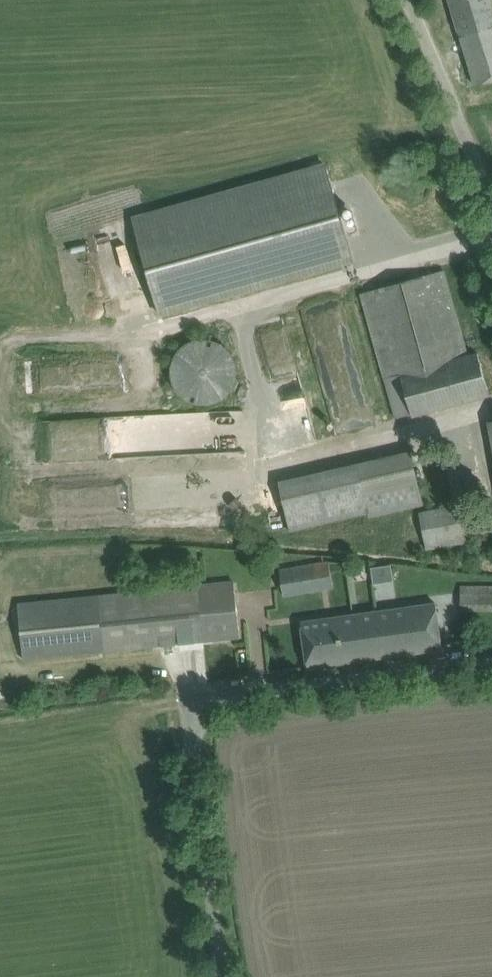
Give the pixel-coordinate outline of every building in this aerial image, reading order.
[(476,84),(491,80),(491,0),(451,0),(476,84)] [(133,220),(159,312),(354,258),(328,165),(133,220)] [(444,269),(425,275),(364,292),(388,377),(385,378),(396,418),(412,413),(413,416),(490,394),(479,352),(468,355),(444,269)] [(172,368),(172,371),(172,373),(173,376),(173,379),(174,382),(175,384),(177,387),(178,389),(180,392),(182,394),(184,396),(186,397),(189,399),(191,400),(194,401),(196,402),(199,403),(202,403),(205,403),(208,403),(211,403),(213,402),(216,401),(219,400),(221,399),(224,397),(226,396),(228,394),(230,392),(232,389),(233,387),(234,384),(236,382),(236,379),(237,376),(237,373),(237,371),(237,368),(237,365),(236,362),(236,359),(234,357),(233,354),(232,352),(230,350),(228,348),(226,346),(224,344),(221,342),(219,341),(216,340),(213,339),(211,338),(208,338),(205,338),(202,338),(199,338),(196,339),(194,340),(191,341),(189,342),(186,344),(184,346),(182,348),(180,350),(178,352),(177,354),(175,357),(174,359),(173,362),(173,365),(172,368)] [(412,452),(279,483),(290,532),(369,513),(370,517),(424,504),(412,452)] [(421,513),(427,547),(474,539),(468,505),(421,513)] [(280,570),(285,596),(333,587),(328,561),(280,570)] [(371,581),(392,579),(391,563),(370,565),(371,581)] [(19,602),(22,638),(24,658),(240,637),(235,581),(19,602)] [(457,589),(457,609),(491,610),(491,586),(457,585),(457,589)] [(303,621),(309,666),(309,667),(443,649),(436,603),(303,621)]
